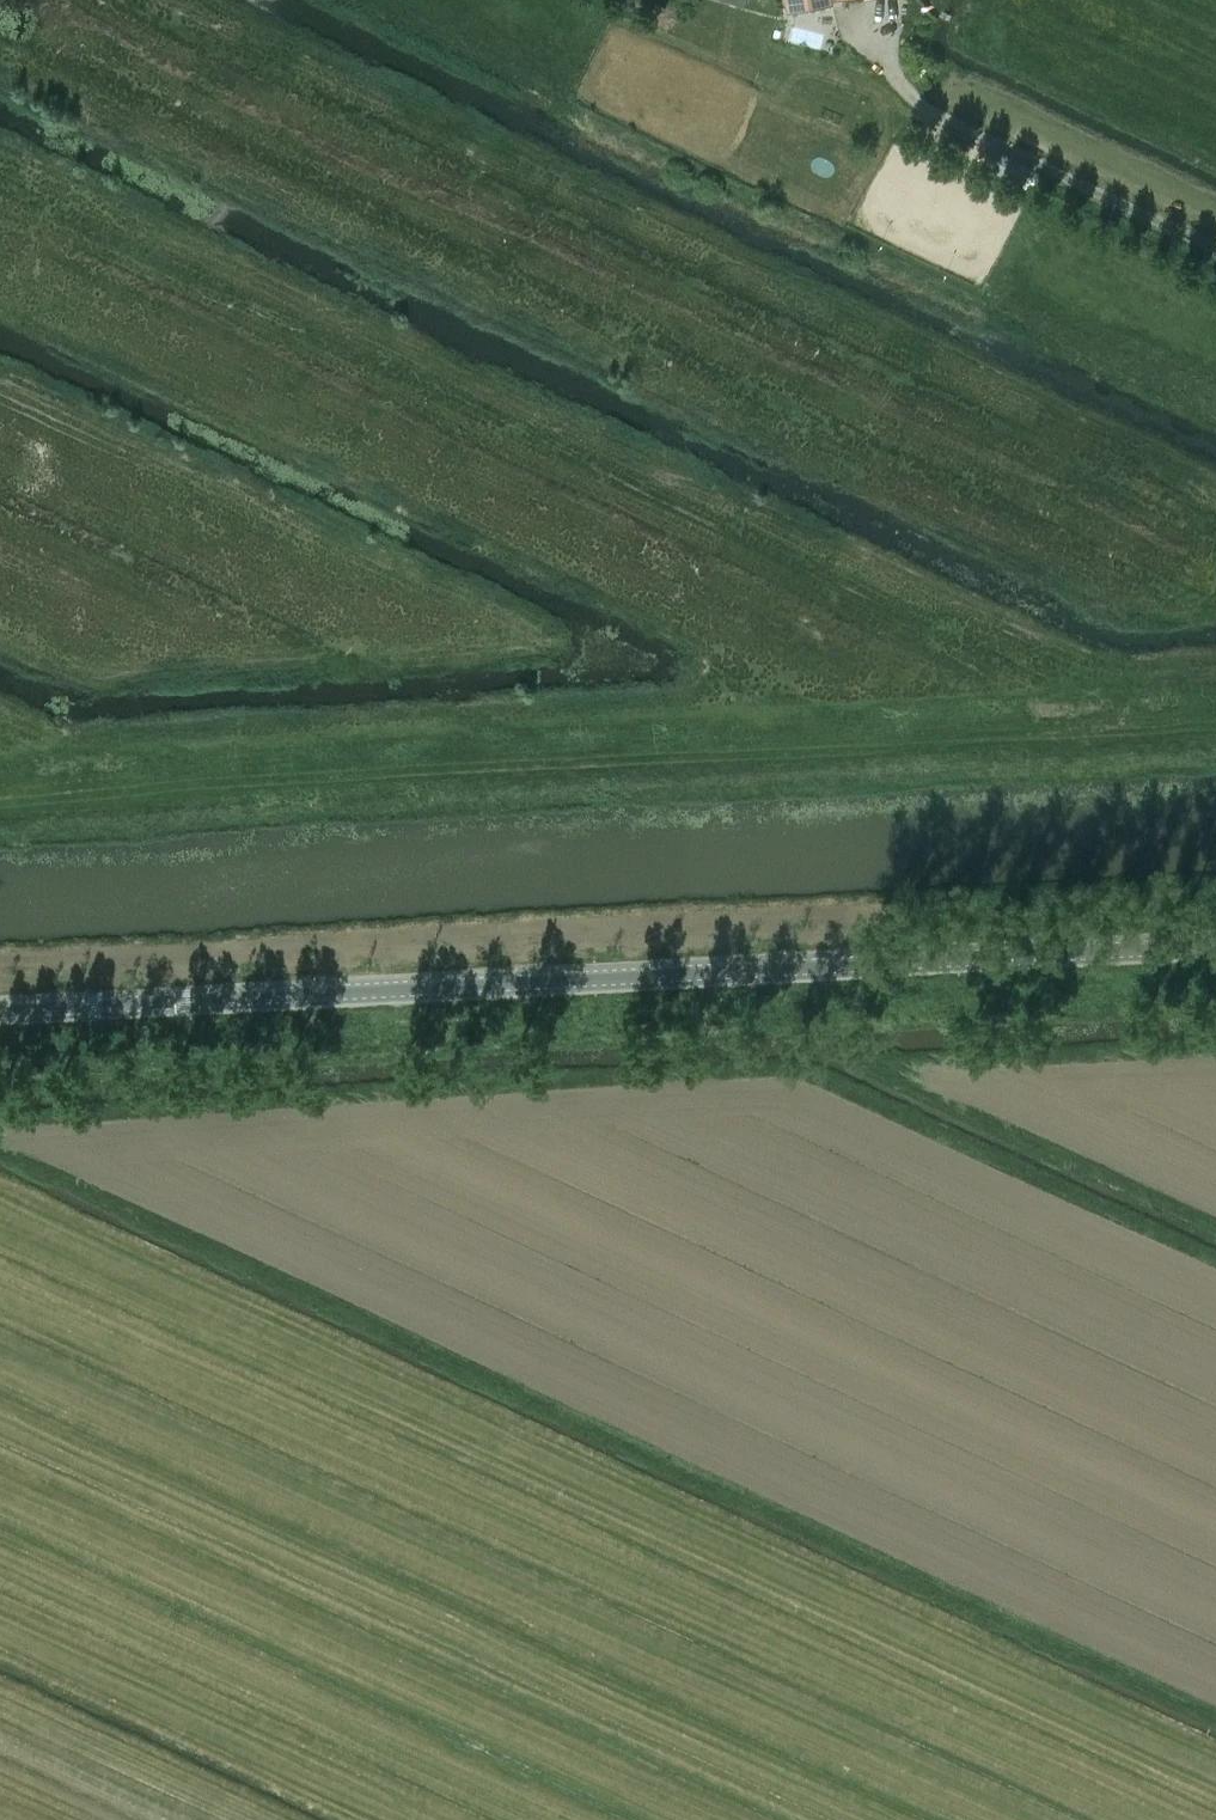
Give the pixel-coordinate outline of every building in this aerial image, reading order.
[(792,11),(833,3),(832,0),(790,0),(792,11)]
